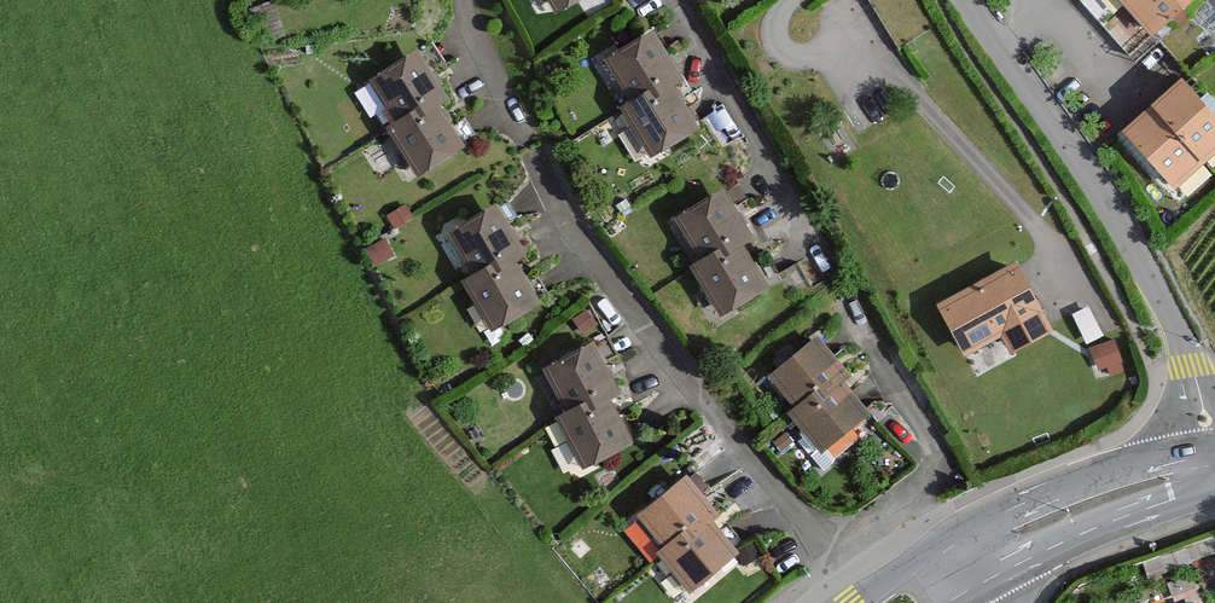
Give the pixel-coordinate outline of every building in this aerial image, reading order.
[(558,26),(602,0),(543,0),(558,26)] [(1158,47),(1207,0),(1112,0),(1158,47)] [(655,48),(608,77),(633,117),(622,123),(654,172),(701,142),(675,100),(684,94),(655,48)] [(424,66),(372,94),(398,135),(391,140),(421,189),(467,161),(441,120),(452,113),(424,66)] [(1127,143),(1176,198),(1214,164),(1214,128),(1183,92),(1127,143)] [(721,203),(674,236),(701,273),(692,281),(725,328),(772,295),(742,255),(752,248),(721,203)] [(494,219),(444,250),(471,291),(463,296),(493,345),(539,317),(513,276),(525,268),(494,219)] [(1017,271),(938,314),(966,365),(1001,346),(1011,363),(1054,340),(1017,271)] [(1102,373),(1123,369),(1118,340),(1097,344),(1102,373)] [(592,354),(539,382),(563,425),(555,429),(582,480),(630,455),(607,412),(619,406),(592,354)] [(817,355),(774,392),(805,426),(796,435),(834,479),(878,441),(844,404),(852,395),(817,355)] [(721,520),(688,480),(633,522),(689,599),(741,557),(715,525),(721,520)]
